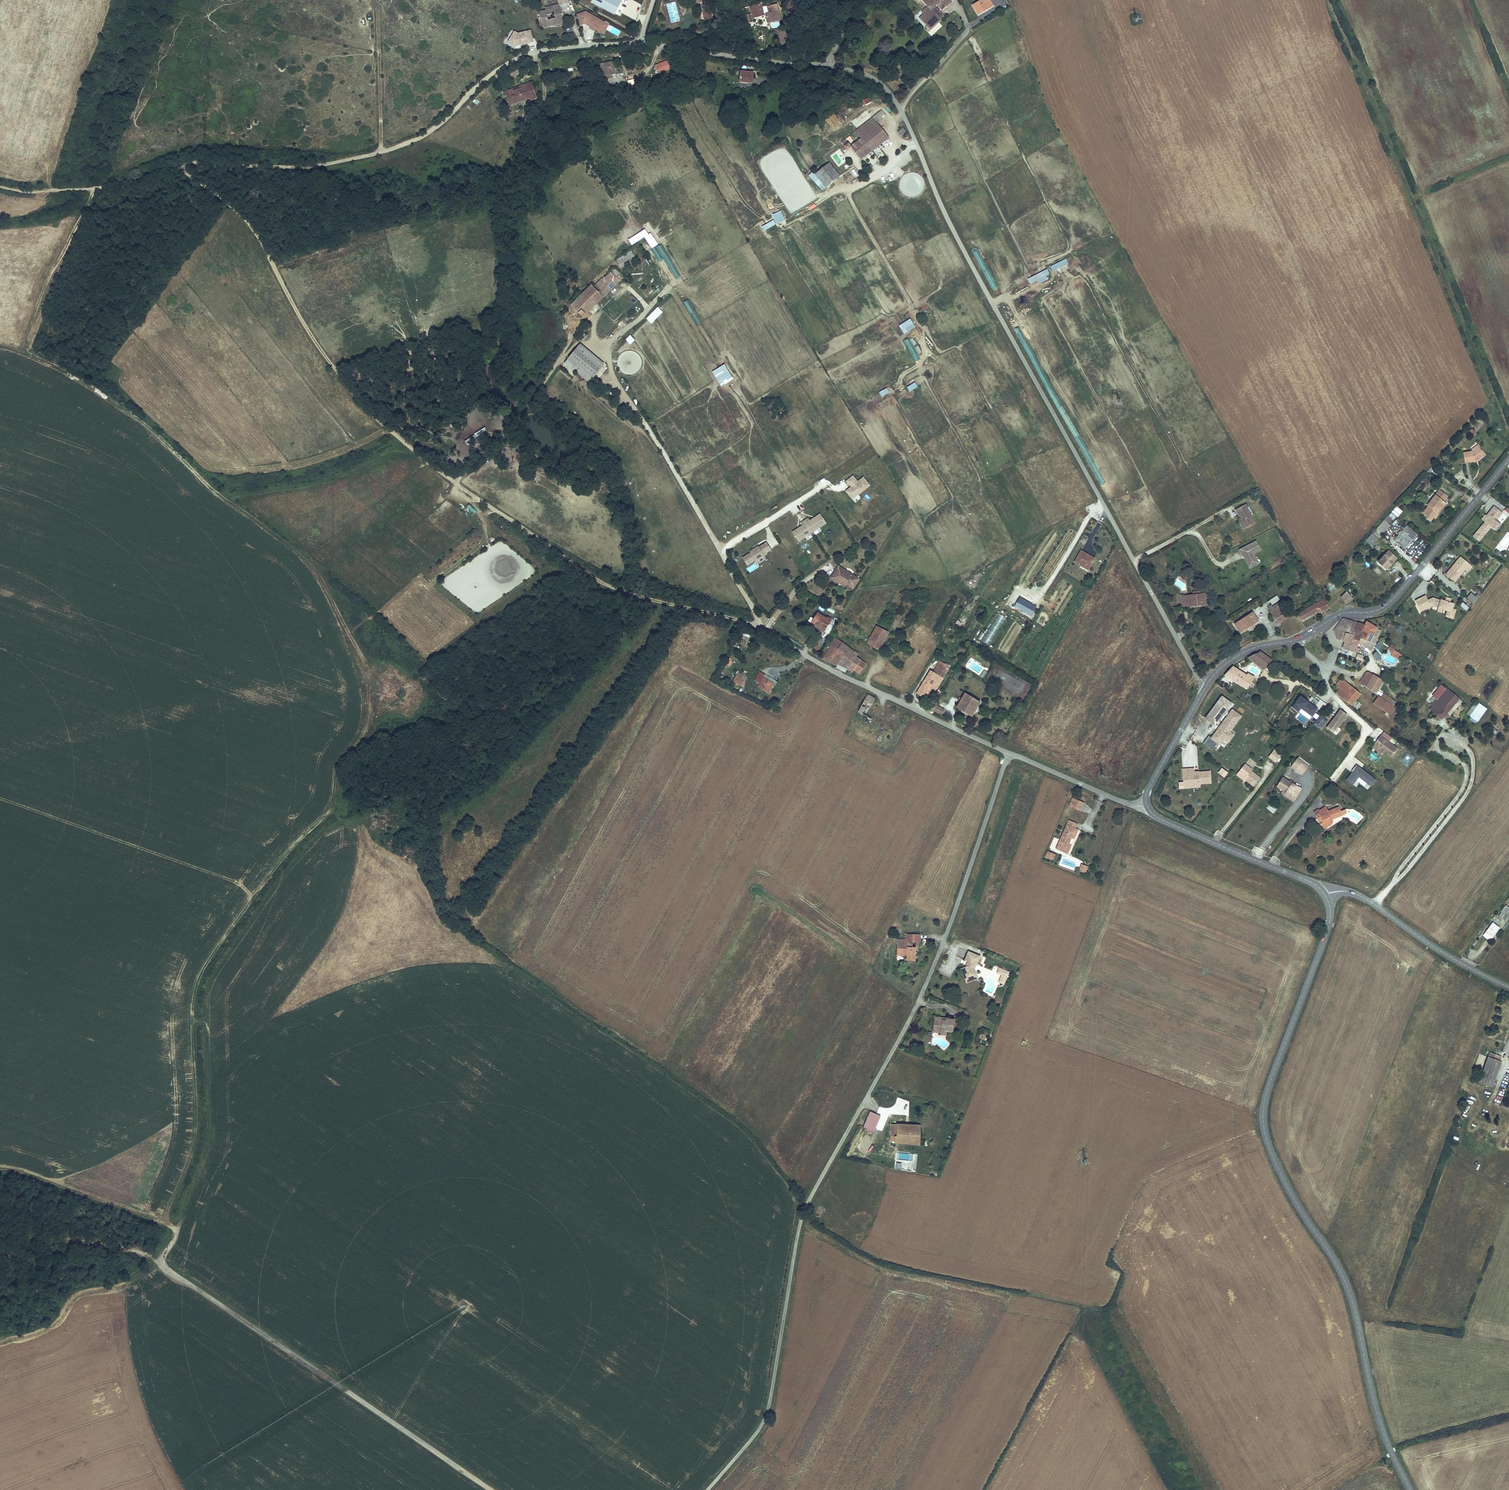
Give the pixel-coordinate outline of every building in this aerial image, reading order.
[(603,6),(614,13),(622,0),(606,0),(603,6)] [(929,9),(932,14),(935,23),(942,17),(933,6),(939,0),(922,0),(927,6),(929,9)] [(978,14),(991,6),(988,0),(979,0),(972,4),(972,5),(978,14)] [(666,4),(671,23),(680,21),(675,2),(666,4)] [(541,11),(544,26),(550,25),(550,23),(553,22),(553,24),(564,22),(560,4),(553,5),(554,8),(547,10),(541,11)] [(976,15),(978,14),(972,5),(972,4),(969,5),(976,15)] [(756,5),(748,8),(751,21),(765,17),(767,25),(779,22),(775,8),(758,12),(756,5)] [(796,12),(790,6),(788,8),(793,14),(796,12)] [(929,9),(927,6),(921,11),(923,14),(925,16),(921,20),(928,29),(935,23),(932,14),(929,9)] [(605,21),(586,10),(577,14),(580,24),(585,22),(591,26),(595,28),(600,31),(605,21)] [(709,10),(701,12),(704,22),(711,20),(709,10)] [(604,33),(609,23),(605,21),(600,31),(604,33)] [(618,36),(621,31),(611,26),(608,31),(618,36)] [(533,42),(530,31),(518,34),(515,32),(511,38),(514,40),(512,43),(516,46),(517,44),(520,43),(520,45),(533,42)] [(604,62),(606,74),(609,74),(616,72),(618,72),(616,60),(604,62)] [(658,64),(661,71),(671,67),(668,60),(658,64)] [(740,70),(739,80),(752,82),(753,71),(740,70)] [(530,80),(502,90),(507,103),(527,96),(528,98),(536,95),(530,80)] [(862,99),(865,105),(871,102),(868,96),(862,99)] [(887,115),(884,110),(876,116),(881,120),(887,115)] [(845,139),(842,142),(847,150),(851,147),(860,160),(889,137),(878,123),(881,120),(876,116),(856,132),(861,139),(851,147),(845,139)] [(857,128),(863,123),(858,117),(851,122),(857,128)] [(815,174),(826,187),(841,175),(830,162),(815,174)] [(804,191),(790,199),(790,198),(785,201),(791,213),(816,200),(812,194),(807,196),(804,191)] [(781,210),(772,214),(777,224),(786,219),(781,210)] [(764,230),(777,224),(774,219),(762,225),(764,230)] [(665,272),(670,269),(657,244),(652,247),(665,272)] [(633,251),(617,260),(622,267),(629,263),(628,261),(636,256),(633,251)] [(1052,271),(1068,264),(1066,259),(1050,266),(1052,271)] [(592,284),(572,304),(583,316),(620,279),(615,273),(619,269),(616,267),(604,278),(603,278),(594,286),(592,284)] [(1039,283),(1051,279),(1048,269),(1027,276),(1029,283),(1038,280),(1039,283)] [(658,306),(646,318),(652,323),(664,311),(658,306)] [(898,325),(904,333),(915,326),(910,318),(898,325)] [(619,325),(612,332),(614,334),(621,327),(619,325)] [(630,334),(626,339),(631,344),(636,339),(630,334)] [(909,338),(904,340),(915,362),(920,359),(909,338)] [(577,347),(568,358),(591,378),(601,367),(577,347)] [(568,358),(564,362),(587,382),(591,378),(568,358)] [(726,364),(713,370),(721,386),(734,380),(726,364)] [(909,391),(918,387),(915,382),(907,386),(909,391)] [(880,397),(889,392),(886,387),(878,392),(880,397)] [(472,446),(491,437),(486,428),(467,437),(472,446)] [(1479,445),(1472,450),(1462,452),(1464,462),(1474,461),(1474,460),(1476,458),(1477,460),(1485,454),(1479,445)] [(853,476),(847,481),(852,487),(846,492),(853,501),(871,486),(864,477),(858,482),(853,476)] [(1437,493),(1428,504),(1423,511),(1432,518),(1435,514),(1437,515),(1440,511),(1439,510),(1447,500),(1446,499),(1449,494),(1442,488),(1437,493)] [(1246,505),(1236,511),(1241,520),(1242,522),(1241,522),(1240,523),(1244,530),(1255,524),(1251,517),(1247,510),(1248,509),(1246,505)] [(1485,522),(1473,536),(1479,541),(1491,527),(1496,531),(1501,525),(1496,521),(1503,513),(1495,506),(1487,516),(1483,520),(1485,522)] [(798,540),(826,522),(820,512),(809,519),(808,517),(801,521),(803,523),(792,530),(798,540)] [(1392,519),(1388,516),(1374,532),(1378,535),(1392,519)] [(1408,530),(1397,544),(1404,550),(1416,536),(1408,530)] [(1371,535),(1365,542),(1371,547),(1377,540),(1371,535)] [(761,555),(762,553),(770,548),(766,541),(758,546),(757,545),(751,549),(750,550),(742,556),(747,563),(755,558),(757,558),(761,555)] [(1257,559),(1254,555),(1262,551),(1257,542),(1239,551),(1243,558),(1244,557),(1245,556),(1246,559),(1245,560),(1250,569),(1257,565),(1254,561),(1257,559)] [(1081,550),(1074,562),(1089,570),(1095,558),(1081,550)] [(1386,572),(1396,560),(1387,552),(1378,564),(1386,572)] [(1445,576),(1455,583),(1465,570),(1467,572),(1471,567),(1460,558),(1445,576)] [(746,568),(749,572),(758,567),(755,563),(746,568)] [(855,588),(861,579),(839,565),(836,570),(841,573),(836,580),(840,582),(842,579),(848,583),(847,584),(855,588)] [(836,570),(832,577),(836,580),(841,573),(836,570)] [(1327,584),(1331,592),(1341,587),(1337,579),(1327,584)] [(1347,605),(1354,600),(1347,591),(1339,596),(1347,605)] [(1194,596),(1181,597),(1182,607),(1193,606),(1193,607),(1202,606),(1201,595),(1194,596)] [(1276,595),(1268,600),(1271,604),(1279,599),(1276,595)] [(1479,597),(1476,595),(1474,597),(1471,595),(1467,600),(1473,604),(1479,597)] [(1430,601),(1428,597),(1418,602),(1422,611),(1428,609),(1427,606),(1431,604),(1433,606),(1435,605),(1439,607),(1438,608),(1444,610),(1449,612),(1448,616),(1447,618),(1453,620),(1456,611),(1454,610),(1455,606),(1452,605),(1454,601),(1448,599),(1447,602),(1442,600),(1441,601),(1435,599),(1430,601)] [(1323,599),(1316,604),(1320,611),(1323,616),(1331,611),(1323,599)] [(1459,605),(1466,610),(1469,606),(1462,601),(1459,605)] [(1301,620),(1316,612),(1320,611),(1316,604),(1293,618),(1297,624),(1302,621),(1301,620)] [(1280,605),(1270,611),(1272,615),(1276,622),(1289,614),(1288,612),(1285,613),(1283,609),(1280,605)] [(818,611),(811,623),(824,631),(832,618),(828,616),(827,617),(818,611)] [(1252,612),(1234,624),(1240,633),(1258,620),(1252,612)] [(898,613),(890,628),(895,631),(903,616),(898,613)] [(998,613),(981,640),(989,645),(1005,617),(998,613)] [(1337,640),(1342,642),(1342,641),(1346,633),(1353,636),(1357,624),(1343,619),(1337,627),(1335,627),(1332,630),(1333,632),(1335,630),(1340,631),(1336,639),(1337,640)] [(1364,626),(1357,624),(1353,636),(1357,638),(1361,631),(1372,636),(1377,628),(1366,622),(1364,626)] [(877,626),(874,632),(885,637),(888,632),(877,626)] [(1349,642),(1357,644),(1357,642),(1366,647),(1372,636),(1361,631),(1357,638),(1353,636),(1351,639),(1349,639),(1349,642)] [(874,632),(868,644),(879,649),(885,637),(874,632)] [(1356,647),(1357,644),(1349,642),(1349,639),(1351,639),(1353,636),(1346,633),(1342,641),(1344,642),(1342,648),(1357,652),(1359,648),(1356,647)] [(836,638),(831,647),(835,649),(832,653),(836,656),(838,651),(843,654),(838,664),(847,669),(855,657),(851,655),(850,654),(852,651),(836,638)] [(830,646),(823,658),(837,664),(838,664),(843,654),(838,651),(836,656),(832,653),(835,649),(831,647),(830,646)] [(1403,656),(1395,650),(1392,655),(1400,660),(1403,656)] [(1257,658),(1254,662),(1264,669),(1268,663),(1270,660),(1260,653),(1255,654),(1253,655),(1257,658)] [(855,657),(847,669),(853,671),(856,666),(865,672),(869,666),(855,657)] [(862,676),(865,672),(856,666),(853,671),(862,676)] [(1232,667),(1224,675),(1246,689),(1253,678),(1248,674),(1246,676),(1232,667)] [(916,694),(923,699),(932,683),(937,686),(942,677),(931,670),(916,694)] [(739,673),(734,671),(731,677),(737,680),(736,681),(739,682),(741,679),(737,677),(739,673)] [(1362,684),(1366,686),(1373,676),(1368,673),(1362,684)] [(1373,676),(1366,686),(1371,690),(1378,679),(1373,676)] [(762,678),(757,687),(765,691),(770,682),(762,678)] [(1335,686),(1339,689),(1336,694),(1351,705),(1359,694),(1349,685),(1348,687),(1346,686),(1347,684),(1341,679),(1335,686)] [(1378,679),(1371,690),(1375,692),(1382,681),(1378,679)] [(932,683),(923,699),(925,700),(933,687),(936,688),(937,686),(932,683)] [(1433,701),(1430,705),(1440,714),(1443,711),(1445,713),(1458,698),(1446,689),(1436,701),(1435,702),(1433,701)] [(965,693),(961,699),(967,703),(971,697),(965,693)] [(862,695),(860,700),(868,705),(871,699),(862,695)] [(1301,695),(1295,703),(1293,706),(1299,711),(1301,708),(1312,716),(1318,708),(1301,695)] [(1378,696),(1373,702),(1381,708),(1385,711),(1390,704),(1378,696)] [(967,703),(961,699),(957,707),(972,716),(980,702),(971,697),(967,703)] [(1214,724),(1230,703),(1222,697),(1206,718),(1214,724)] [(860,700),(854,712),(867,719),(873,707),(868,705),(860,700)] [(1477,721),(1487,708),(1476,700),(1466,713),(1477,721)] [(1390,704),(1385,711),(1389,714),(1394,707),(1390,704)] [(935,705),(932,711),(941,715),(944,709),(935,705)] [(1443,716),(1445,713),(1443,711),(1440,714),(1430,705),(1429,709),(1440,718),(1443,716)] [(1240,716),(1232,710),(1212,737),(1210,735),(1205,743),(1213,748),(1217,742),(1219,744),(1223,739),(1227,742),(1233,734),(1229,731),(1240,716)] [(1340,710),(1333,719),(1339,724),(1346,715),(1340,710)] [(1333,719),(1326,728),(1332,733),(1333,734),(1339,724),(1333,719)] [(1398,748),(1380,736),(1374,746),(1384,753),(1385,751),(1392,756),(1398,748)] [(1384,753),(1374,746),(1372,748),(1382,755),(1384,753)] [(1275,750),(1269,757),(1277,763),(1282,755),(1275,750)] [(1371,753),(1368,756),(1374,761),(1377,758),(1371,753)] [(1253,767),(1256,763),(1250,758),(1247,761),(1253,767)] [(1297,760),(1291,768),(1302,776),(1308,768),(1297,760)] [(1246,781),(1253,787),(1260,779),(1251,771),(1252,770),(1245,765),(1239,773),(1245,779),(1244,780),(1246,781)] [(1358,766),(1347,779),(1354,785),(1359,778),(1370,788),(1376,781),(1358,766)] [(1221,768),(1218,773),(1224,777),(1227,772),(1221,768)] [(1192,769),(1181,771),(1182,783),(1187,783),(1187,787),(1198,785),(1198,784),(1209,783),(1208,772),(1197,773),(1197,774),(1193,774),(1192,772),(1192,769)] [(1239,773),(1237,776),(1245,782),(1246,781),(1244,780),(1245,779),(1239,773)] [(1278,788),(1286,793),(1285,794),(1294,800),(1301,790),(1282,779),(1278,786),(1278,788)] [(1294,800),(1285,794),(1284,797),(1293,803),(1294,800)] [(1079,810),(1082,803),(1071,798),(1068,806),(1079,810)] [(1331,819),(1333,817),(1333,818),(1342,815),(1342,814),(1340,811),(1338,806),(1327,810),(1326,807),(1314,814),(1317,818),(1319,816),(1321,821),(1324,825),(1327,826),(1331,824),(1332,821),(1331,819)] [(1059,843),(1058,847),(1062,848),(1061,852),(1067,855),(1071,846),(1068,845),(1070,838),(1073,839),(1077,830),(1075,829),(1076,824),(1068,821),(1059,843)] [(1057,856),(1050,853),(1047,859),(1054,862),(1057,856)] [(1499,916),(1505,920),(1507,917),(1508,918),(1508,907),(1506,905),(1501,912),(1502,913),(1499,916)] [(1493,922),(1483,935),(1490,941),(1500,928),(1493,922)] [(906,942),(898,941),(897,956),(906,956),(906,958),(914,958),(914,951),(914,948),(912,948),(912,944),(916,944),(919,944),(919,940),(919,936),(912,936),(912,938),(906,938),(906,942)] [(980,955),(969,950),(966,958),(969,959),(970,960),(968,965),(966,966),(962,966),(964,979),(969,978),(969,976),(975,974),(974,968),(976,963),(980,964),(981,963),(978,962),(980,955)] [(1007,971),(998,967),(996,971),(1000,973),(1006,975),(1007,971)] [(991,994),(995,985),(992,978),(986,981),(988,985),(986,991),(991,994)] [(941,1016),(932,1015),(932,1022),(936,1022),(936,1027),(940,1028),(938,1033),(946,1034),(947,1030),(947,1028),(953,1028),(954,1018),(940,1018),(941,1016)] [(932,1022),(931,1032),(938,1033),(940,1028),(936,1027),(936,1022),(932,1022)] [(948,1044),(942,1038),(936,1038),(935,1044),(939,1044),(944,1049),(948,1044)] [(1499,1062),(1500,1058),(1489,1054),(1487,1058),(1499,1062)] [(1499,1062),(1487,1058),(1479,1083),(1492,1087),(1500,1063),(1499,1062)] [(871,1112),(863,1127),(874,1132),(881,1117),(871,1112)] [(912,1126),(890,1125),(889,1142),(922,1144),(922,1131),(912,1130),(912,1126)]
